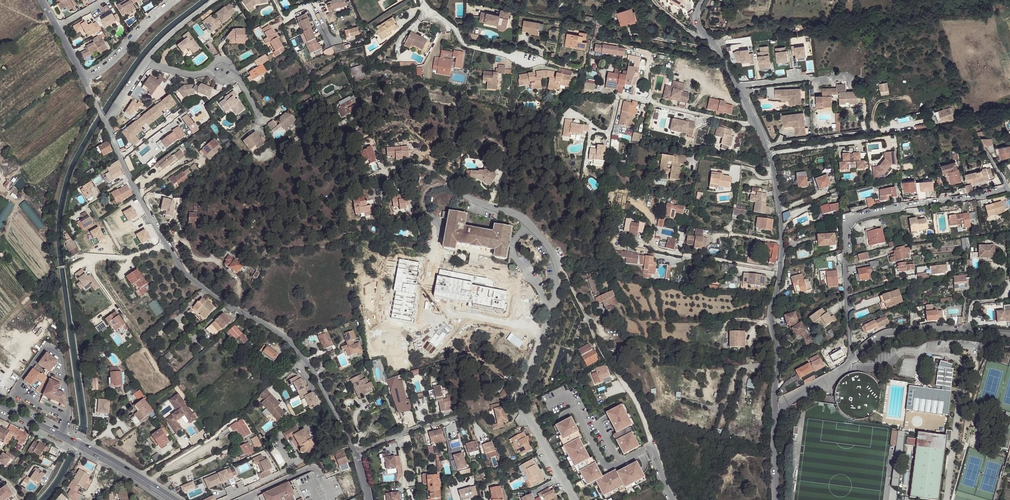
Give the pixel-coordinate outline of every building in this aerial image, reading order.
[(57,3),(61,9),(66,5),(69,9),(77,4),(75,0),(71,0),(70,0),(63,0),(61,1),(57,3)] [(128,1),(121,5),(120,3),(116,6),(122,16),(125,14),(126,15),(136,9),(133,4),(137,1),(136,0),(127,0),(128,1)] [(242,2),(249,10),(253,7),(255,5),(267,3),(267,0),(245,0),(242,2)] [(346,4),(346,2),(345,0),(331,0),(332,3),(327,5),(329,10),(327,10),(324,11),(328,22),(335,20),(332,9),(346,4)] [(224,8),(215,15),(218,18),(215,20),(211,16),(203,22),(208,29),(212,26),(215,30),(220,27),(218,25),(217,23),(220,21),(221,23),(222,24),(231,17),(230,16),(235,12),(230,6),(225,9),(224,8)] [(632,8),(617,12),(621,25),(622,25),(630,23),(629,21),(636,19),(632,8)] [(508,19),(509,11),(501,10),(500,16),(499,17),(508,19)] [(118,22),(121,20),(117,13),(114,15),(112,12),(100,19),(105,27),(116,20),(118,22)] [(506,27),(508,19),(499,17),(500,16),(481,12),(480,18),(485,19),(484,22),(497,25),(506,27)] [(299,23),(304,33),(310,30),(311,29),(307,20),(308,19),(306,15),(297,19),(299,23)] [(394,30),(398,28),(395,23),(392,19),(388,21),(388,20),(384,22),(385,24),(382,26),(381,24),(377,26),(378,29),(376,30),(378,34),(380,32),(383,36),(386,34),(388,36),(392,33),(390,31),(393,29),(394,30)] [(539,23),(523,20),(522,31),(530,32),(530,34),(538,35),(538,30),(539,23)] [(101,30),(96,22),(92,25),(89,26),(89,25),(87,26),(85,23),(84,23),(83,21),(76,25),(79,30),(82,28),(83,30),(86,35),(87,34),(89,37),(101,30)] [(73,27),(77,34),(83,30),(82,28),(79,30),(76,25),(73,27)] [(276,57),(285,51),(270,26),(263,30),(267,38),(264,40),(267,45),(270,43),(275,51),(274,52),(276,57)] [(359,34),(358,27),(345,30),(348,41),(356,39),(355,35),(359,34)] [(469,29),(468,38),(477,39),(478,35),(473,34),(474,29),(469,29)] [(233,30),(226,38),(232,44),(236,40),(244,40),(245,30),(233,30)] [(307,47),(316,43),(310,30),(304,33),(303,33),(307,42),(305,43),(307,47)] [(426,52),(431,43),(411,32),(406,43),(411,46),(412,44),(426,52)] [(577,48),(585,49),(587,42),(582,42),(583,36),(586,37),(587,33),(580,32),(579,35),(567,33),(566,43),(577,45),(577,47),(577,48)] [(177,46),(182,53),(187,49),(189,48),(190,49),(193,53),(200,48),(188,33),(182,37),(185,41),(177,46)] [(95,38),(93,40),(95,43),(96,43),(97,44),(94,45),(93,44),(86,48),(88,50),(86,51),(80,54),(83,59),(91,55),(90,54),(97,50),(99,54),(108,49),(101,39),(100,36),(95,38)] [(345,50),(343,44),(331,47),(334,53),(345,50)] [(624,56),(625,50),(618,49),(618,48),(603,46),(603,47),(596,45),(595,52),(602,53),(617,56),(617,55),(624,56)] [(760,52),(758,52),(760,68),(770,67),(767,46),(760,47),(760,52)] [(788,64),(787,46),(775,47),(776,65),(788,64)] [(795,46),(791,46),(792,55),(796,54),(796,57),(806,56),(804,46),(795,47),(795,46)] [(754,64),(753,53),(749,53),(748,49),(744,49),(744,51),(741,51),(740,49),(736,52),(737,61),(741,60),(742,62),(750,61),(750,64),(754,64)] [(440,59),(435,58),(433,66),(438,67),(437,70),(451,72),(452,66),(455,66),(455,68),(461,69),(463,53),(454,51),(454,53),(453,56),(453,57),(456,58),(456,63),(452,62),(449,61),(449,60),(444,59),(440,59)] [(444,55),(453,56),(454,53),(442,51),(440,59),(444,59),(444,55)] [(268,60),(265,55),(254,61),(258,67),(249,73),(251,76),(247,78),(249,82),(266,72),(262,64),(268,60)] [(639,69),(641,58),(628,56),(628,57),(630,58),(629,61),(634,62),(633,68),(639,69)] [(505,70),(505,66),(498,65),(498,69),(496,69),(496,74),(493,74),(493,73),(492,73),(483,72),(483,81),(487,82),(487,87),(496,87),(497,80),(501,80),(502,74),(504,75),(505,70)] [(360,66),(349,69),(351,76),(354,75),(362,72),(360,66)] [(638,74),(639,69),(633,68),(628,67),(627,72),(626,76),(624,84),(634,86),(637,78),(638,74)] [(543,78),(542,71),(536,72),(536,77),(534,77),(533,74),(519,75),(520,80),(524,79),(525,83),(531,82),(531,84),(532,89),(541,88),(540,78),(543,78)] [(554,72),(548,71),(547,78),(550,78),(548,88),(557,90),(559,83),(560,83),(560,85),(564,86),(565,85),(566,81),(570,82),(570,81),(571,77),(558,74),(557,74),(556,78),(553,77),(554,72)] [(624,84),(626,76),(627,72),(623,71),(622,76),(619,75),(617,90),(623,91),(623,87),(624,87),(624,84)] [(606,88),(617,90),(619,75),(620,73),(614,72),(614,75),(608,74),(606,88)] [(157,100),(167,92),(159,87),(163,81),(159,78),(157,80),(150,76),(148,78),(149,78),(142,88),(146,91),(148,89),(151,91),(148,94),(156,99),(149,102),(151,105),(157,100)] [(672,88),(666,86),(663,99),(672,101),(672,100),(673,98),(682,101),(682,102),(687,103),(689,94),(683,92),(685,85),(673,82),(672,88)] [(887,82),(879,84),(881,95),(889,93),(887,82)] [(593,97),(595,85),(585,83),(583,89),(584,89),(583,95),(593,97)] [(836,85),(837,94),(839,94),(839,107),(846,107),(846,102),(846,100),(849,100),(849,102),(849,103),(858,103),(858,91),(846,91),(845,84),(836,85)] [(184,86),(178,90),(182,96),(186,93),(189,93),(189,95),(194,95),(194,92),(196,93),(197,92),(197,94),(209,98),(212,89),(201,85),(197,88),(194,88),(191,85),(184,86)] [(832,94),(831,88),(822,88),(822,96),(816,96),(816,109),(823,108),(823,107),(832,106),(832,94)] [(800,89),(775,90),(775,98),(781,97),(781,99),(792,99),(792,104),(801,104),(800,89)] [(219,104),(225,112),(231,107),(237,115),(244,109),(239,101),(237,103),(235,100),(233,98),(237,96),(234,91),(224,98),(225,99),(219,104)] [(338,110),(342,117),(356,110),(349,97),(338,103),(340,107),(338,108),(339,110),(338,110)] [(726,103),(710,99),(707,109),(716,111),(724,113),(731,115),(733,106),(725,105),(726,103)] [(632,104),(624,102),(619,125),(630,127),(633,114),(635,115),(636,115),(637,110),(635,110),(637,102),(632,101),(632,104)] [(154,108),(147,114),(153,121),(165,111),(164,109),(167,107),(163,102),(156,107),(154,108)] [(943,109),(934,112),(938,122),(943,120),(944,122),(954,119),(950,107),(943,109)] [(289,111),(277,120),(280,124),(281,126),(284,129),(287,127),(289,130),(295,126),(292,123),(295,120),(289,111)] [(803,113),(782,115),(783,125),(794,124),(795,127),(796,136),(806,135),(803,113)] [(153,121),(147,114),(144,116),(150,123),(153,121)] [(186,121),(184,122),(191,130),(196,126),(194,123),(193,123),(187,115),(183,117),(186,121)] [(161,117),(153,122),(158,128),(165,122),(161,117)] [(692,138),(695,123),(684,121),(684,123),(673,120),(671,131),(689,134),(688,137),(692,138)] [(273,121),(268,125),(273,131),(275,129),(278,127),(277,126),(273,121)] [(588,132),(589,126),(583,125),(583,126),(572,124),(571,129),(565,128),(563,136),(570,137),(570,133),(582,135),(583,131),(588,132)] [(173,132),(161,141),(164,145),(160,148),(161,149),(156,153),(161,160),(166,156),(163,151),(179,139),(185,135),(179,126),(172,131),(173,132)] [(732,131),(717,127),(715,136),(722,138),(720,144),(722,144),(721,148),(728,150),(729,146),(731,147),(733,137),(731,136),(732,131)] [(255,132),(243,141),(249,150),(256,146),(258,149),(264,144),(255,132)] [(612,132),(612,136),(610,154),(616,155),(619,133),(612,132)] [(633,132),(631,139),(644,142),(645,134),(633,132)] [(204,154),(209,160),(222,148),(214,139),(201,151),(203,153),(201,154),(202,156),(204,154)] [(112,151),(107,142),(96,149),(99,154),(101,153),(103,156),(112,151)] [(595,149),(590,149),(589,156),(594,157),(593,160),(604,161),(605,147),(598,146),(597,151),(595,151),(595,149)] [(995,149),(997,154),(999,154),(1000,159),(1009,157),(1009,146),(995,149)] [(357,150),(358,153),(360,158),(361,157),(363,163),(369,160),(370,164),(375,162),(373,155),(374,155),(371,147),(366,149),(366,150),(363,151),(361,148),(357,150)] [(408,147),(386,149),(387,156),(392,156),(392,155),(395,155),(396,158),(396,160),(402,160),(402,158),(409,157),(408,147)] [(171,153),(157,164),(162,171),(170,165),(177,159),(179,161),(185,156),(180,150),(174,155),(171,153)] [(877,172),(873,173),(874,179),(883,178),(882,175),(883,175),(886,172),(888,174),(892,169),(890,167),(892,166),(896,165),(895,152),(886,153),(887,161),(884,164),(882,163),(879,167),(877,167),(877,172)] [(839,163),(840,170),(842,170),(842,171),(845,171),(845,170),(847,170),(847,163),(850,162),(851,163),(852,164),(853,163),(853,162),(856,162),(857,169),(865,169),(864,161),(859,161),(859,160),(860,160),(860,153),(853,154),(849,155),(849,154),(842,154),(843,162),(844,161),(844,163),(839,163)] [(878,166),(879,167),(882,163),(884,164),(887,161),(886,153),(884,154),(885,160),(883,163),(882,162),(878,166)] [(677,158),(674,157),(658,155),(657,160),(661,161),(660,168),(667,169),(667,166),(672,167),(671,170),(671,172),(670,178),(679,180),(681,168),(680,168),(678,167),(679,164),(681,164),(684,165),(686,156),(678,155),(677,158)] [(122,167),(118,161),(106,169),(109,172),(105,175),(109,182),(122,175),(118,169),(122,167)] [(955,162),(941,166),(943,173),(947,172),(951,184),(962,181),(958,169),(957,169),(955,162)] [(199,171),(194,164),(190,168),(194,174),(199,171)] [(983,170),(966,174),(968,182),(970,181),(972,181),(972,183),(993,178),(991,168),(987,169),(983,170)] [(174,178),(170,181),(173,185),(177,182),(180,186),(188,179),(185,176),(190,172),(188,169),(183,173),(182,172),(174,178)] [(466,172),(466,181),(470,181),(470,180),(479,180),(484,180),(484,179),(492,184),(497,176),(492,173),(488,171),(484,170),(484,172),(479,171),(479,172),(466,172)] [(806,172),(796,173),(798,188),(808,187),(806,172)] [(719,187),(729,189),(731,178),(722,176),(716,175),(716,176),(711,176),(709,187),(719,188),(719,187)] [(816,179),(819,190),(825,188),(824,187),(826,187),(830,186),(827,176),(816,179)] [(903,182),(904,192),(916,191),(915,185),(915,181),(903,182)] [(920,181),(916,182),(917,191),(919,190),(919,189),(930,188),(929,183),(920,184),(920,181)] [(93,186),(90,182),(84,186),(84,187),(81,190),(86,198),(92,194),(89,189),(93,186)] [(13,186),(10,191),(16,196),(20,191),(13,186)] [(120,202),(124,200),(123,200),(132,195),(127,186),(118,190),(111,194),(115,200),(118,198),(120,202)] [(756,202),(754,210),(770,213),(769,207),(765,207),(766,204),(765,204),(766,194),(762,193),(761,197),(756,196),(757,193),(758,188),(753,187),(750,201),(756,202)] [(881,196),(880,197),(880,200),(896,198),(895,188),(880,190),(881,196)] [(407,198),(404,198),(404,194),(399,195),(399,197),(392,198),(393,206),(399,205),(399,206),(400,210),(406,209),(405,206),(408,205),(407,198)] [(352,199),(356,215),(361,214),(372,211),(371,209),(370,206),(366,207),(365,207),(365,206),(366,205),(364,196),(352,199)] [(866,199),(868,208),(880,205),(879,201),(874,202),(873,197),(866,199)] [(165,215),(165,218),(169,219),(170,216),(173,217),(174,214),(173,213),(174,209),(174,206),(173,205),(174,201),(163,199),(161,210),(164,211),(163,215),(165,215)] [(0,213),(0,229),(14,205),(7,201),(0,213)] [(993,206),(986,208),(988,216),(1005,212),(1002,202),(992,205),(993,206)] [(825,203),(821,205),(823,214),(831,213),(836,212),(837,215),(839,214),(838,204),(829,206),(828,205),(826,205),(825,203)] [(672,204),(667,204),(665,215),(670,216),(671,209),(676,210),(676,213),(683,214),(684,207),(677,205),(677,206),(672,205),(672,204)] [(431,210),(437,217),(438,215),(441,212),(436,206),(431,210)] [(372,211),(361,214),(362,217),(375,214),(374,209),(371,209),(372,211)] [(83,232),(93,225),(86,212),(81,215),(83,219),(77,223),(83,232)] [(444,249),(506,260),(512,229),(495,226),(494,233),(464,228),(466,216),(450,213),(444,212),(443,212),(442,217),(449,219),(444,249)] [(196,223),(196,213),(189,213),(188,222),(196,223)] [(974,213),(948,217),(950,226),(962,224),(962,228),(976,226),(974,213)] [(771,231),(773,220),(757,218),(756,228),(760,229),(771,231)] [(917,221),(909,222),(911,232),(928,229),(926,219),(917,221)] [(629,236),(637,238),(639,225),(625,223),(625,227),(630,228),(629,236)] [(876,230),(866,232),(867,237),(865,237),(868,247),(885,243),(881,229),(876,230)] [(72,257),(79,253),(67,233),(66,234),(66,243),(67,245),(66,246),(72,257)] [(695,248),(702,249),(702,248),(705,248),(707,239),(702,238),(703,234),(695,233),(695,237),(688,236),(686,244),(694,245),(694,247),(695,248)] [(834,234),(817,235),(818,247),(835,245),(834,234)] [(969,238),(961,239),(963,252),(969,252),(969,238)] [(669,239),(666,248),(673,250),(676,241),(669,239)] [(775,264),(778,246),(778,244),(771,243),(770,245),(761,243),(760,250),(767,252),(766,254),(772,255),(771,259),(770,258),(769,263),(775,264)] [(994,246),(979,246),(979,258),(995,258),(994,246)] [(892,258),(890,259),(891,263),(910,258),(909,253),(910,253),(909,248),(904,249),(903,247),(893,250),(895,255),(892,255),(892,258)] [(654,280),(656,263),(653,262),(653,258),(648,257),(637,255),(638,254),(622,252),(621,257),(626,258),(626,263),(644,265),(643,277),(650,279),(654,280)] [(865,253),(858,255),(859,261),(867,259),(865,253)] [(232,270),(237,274),(243,266),(229,255),(225,260),(226,261),(224,264),(229,268),(232,270)] [(859,274),(855,275),(856,281),(860,281),(869,279),(867,273),(872,272),(871,268),(879,265),(878,261),(876,261),(875,261),(869,263),(870,268),(858,270),(859,274)] [(898,267),(898,272),(914,270),(914,265),(906,265),(905,262),(898,264),(898,267)] [(931,267),(932,275),(946,274),(945,272),(947,272),(947,265),(931,267)] [(86,274),(82,269),(75,275),(78,280),(79,279),(81,282),(85,287),(92,282),(93,283),(91,284),(94,289),(99,286),(92,276),(89,278),(88,276),(88,277),(86,274)] [(150,289),(137,270),(126,277),(132,286),(134,284),(141,295),(150,289)] [(826,271),(820,272),(821,285),(827,284),(838,283),(837,272),(826,273),(826,271)] [(744,274),(743,284),(765,287),(766,275),(761,275),(761,276),(744,274)] [(802,274),(791,278),(793,286),(799,285),(801,292),(811,289),(808,279),(811,278),(810,277),(806,278),(806,280),(804,280),(802,274)] [(965,276),(954,277),(954,291),(969,289),(969,286),(970,278),(965,279),(965,276)] [(593,297),(599,296),(594,278),(588,279),(593,297)] [(139,296),(141,295),(134,284),(132,286),(139,296)] [(898,290),(882,296),(885,303),(886,308),(903,302),(898,290)] [(612,292),(595,299),(596,301),(598,301),(599,303),(603,301),(605,307),(611,305),(609,298),(614,296),(612,292)] [(205,301),(202,298),(198,302),(197,302),(193,308),(192,307),(184,315),(189,319),(190,319),(193,316),(196,319),(200,315),(205,319),(214,307),(210,304),(209,304),(205,301)] [(156,300),(149,303),(155,316),(161,313),(156,300)] [(996,312),(997,323),(1009,321),(1009,306),(1004,306),(1004,311),(996,312)] [(821,309),(811,316),(815,322),(821,318),(826,326),(833,322),(833,321),(827,313),(826,314),(825,315),(823,312),(821,309)] [(942,311),(926,313),(927,322),(938,320),(938,319),(943,319),(942,311)] [(122,334),(128,329),(118,316),(116,317),(113,313),(105,319),(108,323),(110,322),(113,326),(115,324),(119,329),(122,334)] [(784,316),(787,325),(789,325),(791,324),(793,328),(791,329),(795,335),(799,335),(801,334),(804,339),(806,345),(814,342),(812,336),(810,337),(808,333),(802,325),(799,324),(795,313),(784,316)] [(226,317),(223,314),(206,329),(209,333),(212,331),(215,334),(230,321),(226,317)] [(874,321),(864,326),(867,333),(874,329),(877,327),(878,329),(889,323),(885,314),(879,315),(881,318),(875,321),(874,321)] [(815,322),(811,316),(809,318),(814,325),(820,321),(824,327),(826,326),(821,318),(815,322)] [(248,340),(234,326),(228,332),(231,336),(230,336),(235,341),(236,339),(237,341),(240,339),(244,344),(248,340)] [(359,355),(363,354),(359,343),(354,345),(352,340),(356,339),(353,331),(345,333),(346,337),(347,339),(348,338),(349,341),(346,342),(347,345),(341,347),(342,350),(348,348),(351,355),(358,353),(359,355)] [(333,346),(327,332),(318,336),(324,350),(333,346)] [(730,332),(730,347),(745,347),(745,338),(743,338),(743,336),(745,336),(745,332),(730,332)] [(598,360),(589,344),(578,350),(587,366),(598,360)] [(273,362),(278,355),(264,345),(259,352),(273,362)] [(379,359),(386,372),(407,362),(400,350),(379,359)] [(830,357),(834,363),(845,356),(842,350),(837,352),(836,350),(832,352),(834,354),(830,357)] [(46,353),(38,364),(49,372),(57,361),(46,353)] [(909,386),(906,410),(948,415),(951,391),(950,391),(953,369),(949,368),(950,360),(943,360),(942,367),(938,367),(936,385),(942,386),(941,390),(909,386)] [(801,366),(795,370),(800,378),(813,371),(809,364),(802,368),(801,366)] [(36,365),(24,381),(43,395),(47,386),(46,385),(49,379),(42,374),(44,371),(36,365)] [(244,365),(241,368),(245,374),(249,370),(244,365)] [(597,372),(591,374),(595,384),(600,382),(598,378),(602,376),(601,375),(608,372),(606,367),(605,367),(605,366),(595,369),(597,372)] [(109,386),(122,386),(122,380),(121,372),(118,367),(110,368),(111,377),(109,377),(109,386)] [(835,396),(824,395),(823,403),(836,405),(839,409),(843,414),(850,418),(854,419),(861,419),(865,418),(869,417),(873,414),(877,409),(880,405),(881,400),(881,392),(880,387),(879,385),(876,380),(871,377),(868,375),(862,373),(857,372),(851,374),(845,376),(842,379),(839,383),(837,385),(836,388),(835,391),(835,396)] [(361,374),(350,380),(352,385),(355,384),(362,396),(372,391),(370,389),(373,387),(371,382),(368,383),(366,378),(364,379),(361,374)] [(299,395),(306,391),(304,388),(305,387),(299,375),(287,381),(289,385),(293,383),(299,395)] [(43,395),(42,398),(66,409),(66,407),(65,394),(60,392),(57,391),(58,390),(60,385),(62,381),(52,376),(47,386),(43,395)] [(396,382),(395,377),(386,381),(393,395),(395,395),(394,391),(396,382)] [(395,377),(396,382),(394,391),(395,395),(393,395),(399,412),(401,412),(407,408),(405,402),(407,402),(406,400),(402,380),(398,381),(397,377),(395,377)] [(746,387),(756,389),(758,380),(748,378),(746,387)] [(355,384),(352,385),(359,398),(362,396),(355,384)] [(441,412),(455,409),(451,395),(446,396),(447,399),(444,400),(440,386),(437,387),(433,387),(434,390),(428,391),(430,399),(436,397),(437,401),(439,401),(441,412)] [(279,403),(266,389),(259,395),(264,400),(261,403),(277,421),(285,414),(278,406),(277,405),(279,403)] [(504,399),(509,392),(504,389),(499,396),(504,399)] [(141,399),(144,396),(140,390),(134,394),(137,399),(141,399)] [(317,403),(312,393),(308,395),(306,391),(299,395),(301,399),(304,397),(309,407),(317,403)] [(174,401),(180,397),(178,394),(169,400),(175,408),(177,406),(174,401)] [(135,417),(139,422),(149,415),(153,412),(155,410),(146,397),(135,406),(139,411),(134,415),(135,415),(131,418),(132,419),(135,417)] [(176,421),(184,415),(190,423),(196,419),(188,408),(191,405),(187,400),(184,402),(180,397),(174,401),(177,406),(175,408),(177,411),(175,413),(176,414),(169,419),(168,422),(176,434),(182,429),(176,421)] [(409,399),(406,400),(407,402),(405,402),(407,408),(401,412),(412,409),(409,399)] [(494,409),(498,424),(499,428),(504,427),(503,423),(508,422),(504,407),(500,408),(498,404),(493,405),(494,409)] [(624,455),(639,447),(633,437),(632,433),(628,427),(630,426),(632,425),(627,415),(625,412),(621,406),(606,413),(617,433),(613,435),(624,455)] [(176,414),(175,413),(166,419),(168,422),(169,419),(176,414)] [(581,438),(571,418),(556,426),(559,433),(561,436),(566,446),(564,447),(567,453),(569,457),(574,467),(577,466),(582,475),(587,485),(596,481),(604,496),(610,492),(614,491),(623,485),(625,488),(631,485),(635,483),(644,478),(636,462),(617,473),(615,470),(602,477),(592,458),(589,459),(579,439),(581,438)] [(251,434),(242,419),(228,427),(231,433),(237,429),(243,439),(251,434)] [(1009,425),(998,447),(1008,450),(1009,442),(1009,425)] [(12,426),(9,433),(4,441),(8,444),(13,435),(16,437),(19,430),(12,426)] [(296,426),(283,433),(286,439),(293,436),(300,449),(300,451),(300,452),(301,453),(303,453),(304,453),(304,452),(305,451),(305,450),(314,446),(304,429),(299,432),(296,426)] [(4,441),(9,433),(0,428),(0,439),(4,441)] [(158,445),(161,448),(169,442),(161,429),(151,436),(158,445)] [(444,439),(441,429),(429,433),(431,443),(435,442),(436,445),(444,443),(446,442),(445,439),(444,439)] [(19,430),(16,437),(25,441),(28,435),(19,430)] [(899,432),(892,431),(890,445),(896,446),(897,437),(899,437),(899,432)] [(527,441),(525,438),(526,437),(524,432),(511,439),(514,443),(514,444),(515,443),(520,451),(522,455),(531,450),(527,441)] [(899,437),(897,437),(896,446),(891,486),(898,487),(905,432),(899,432),(899,437)] [(943,471),(947,436),(917,433),(917,439),(907,438),(906,445),(916,446),(914,468),(925,470),(925,474),(930,474),(929,482),(935,483),(936,479),(935,479),(936,470),(943,471)] [(255,449),(261,446),(257,436),(251,439),(255,449)] [(16,437),(15,439),(19,441),(17,444),(21,446),(23,443),(24,443),(25,441),(16,437)] [(450,441),(453,448),(463,444),(460,438),(450,441)] [(476,441),(466,444),(469,453),(479,450),(476,441)] [(46,447),(39,443),(38,444),(34,442),(28,451),(32,454),(33,452),(40,457),(45,450),(46,447)] [(241,459),(255,452),(252,446),(251,447),(248,442),(236,448),(241,459)] [(497,455),(492,442),(482,445),(486,454),(489,453),(491,458),(497,455)] [(51,447),(49,453),(57,456),(59,450),(51,447)] [(6,452),(4,455),(2,453),(0,457),(0,463),(6,466),(10,459),(12,460),(14,456),(6,452)] [(334,455),(341,472),(349,469),(344,456),(344,457),(342,452),(334,455)] [(390,453),(383,454),(383,458),(385,458),(387,470),(396,469),(394,457),(390,457),(390,453)] [(462,453),(453,456),(458,470),(467,468),(462,453)] [(259,477),(260,480),(272,475),(269,470),(272,469),(267,459),(264,461),(261,455),(253,459),(254,461),(258,464),(260,463),(264,472),(262,473),(259,477)] [(531,479),(534,485),(543,480),(539,472),(537,473),(536,471),(536,470),(537,469),(535,465),(536,465),(533,460),(521,466),(528,480),(531,479)] [(247,463),(237,468),(239,473),(249,469),(247,463)] [(34,473),(30,479),(34,482),(36,481),(39,483),(45,475),(41,472),(40,474),(35,471),(37,469),(35,468),(32,472),(34,473)] [(230,469),(207,478),(211,486),(223,480),(224,482),(228,480),(234,478),(233,476),(230,470),(230,469)] [(72,481),(69,487),(74,491),(77,485),(77,484),(83,488),(90,476),(80,470),(72,482),(72,481)] [(430,491),(440,490),(438,476),(430,476),(430,474),(417,475),(418,486),(428,485),(429,491),(430,491)] [(304,477),(303,475),(290,482),(290,483),(304,477)] [(23,481),(20,485),(24,488),(30,481),(30,480),(29,478),(27,477),(23,481)] [(262,494),(264,499),(320,499),(317,492),(311,495),(307,486),(308,485),(304,477),(290,483),(290,482),(262,494)] [(208,489),(224,482),(223,480),(211,486),(207,478),(204,480),(208,489)] [(192,482),(181,486),(183,491),(195,487),(192,482)] [(0,488),(0,499),(11,499),(14,498),(5,485),(0,488)] [(475,486),(459,491),(460,498),(462,497),(462,499),(471,499),(470,498),(478,496),(475,486)] [(490,490),(492,499),(490,499),(503,499),(500,488),(490,490)] [(554,491),(551,492),(549,488),(538,494),(540,497),(543,496),(545,499),(546,499),(557,499),(558,499),(554,491)] [(430,491),(431,499),(440,499),(440,498),(442,498),(441,492),(442,492),(442,490),(440,490),(430,491)]
